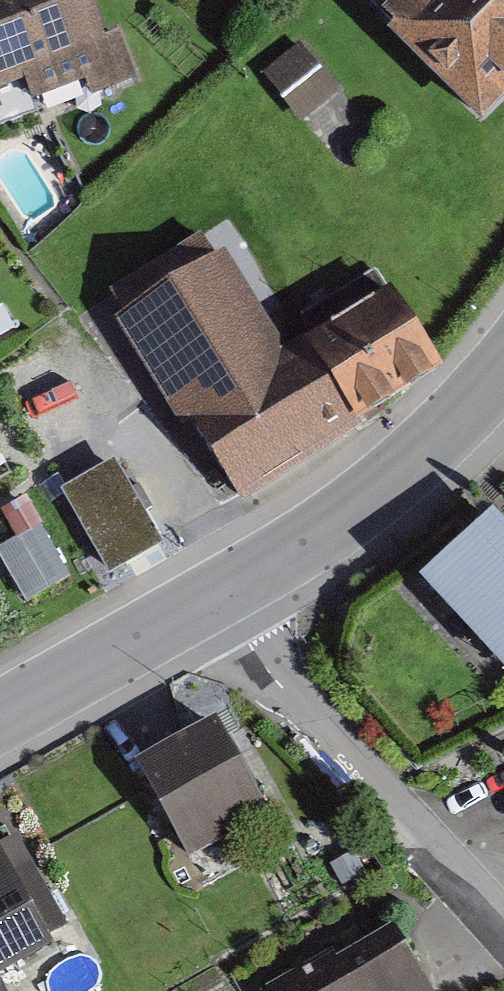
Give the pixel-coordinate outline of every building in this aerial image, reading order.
[(15,78),(24,100),(72,81),(80,103),(141,80),(121,27),(105,34),(92,0),(0,0),(0,84),(15,78)] [(394,12),(377,29),(470,122),(503,88),(503,0),(383,0),(394,12)] [(338,89),(302,46),(269,74),(305,116),(338,89)] [(278,351),(206,235),(108,295),(233,499),(440,373),(386,285),(278,351)] [(163,548),(114,461),(64,490),(112,576),(163,548)] [(490,511),(428,566),(503,652),(503,526),(490,511)] [(268,813),(211,719),(130,768),(186,862),(268,813)] [(0,843),(0,978),(57,947),(0,843)] [(390,935),(341,965),(330,949),(262,990),(424,990),(390,935)]
